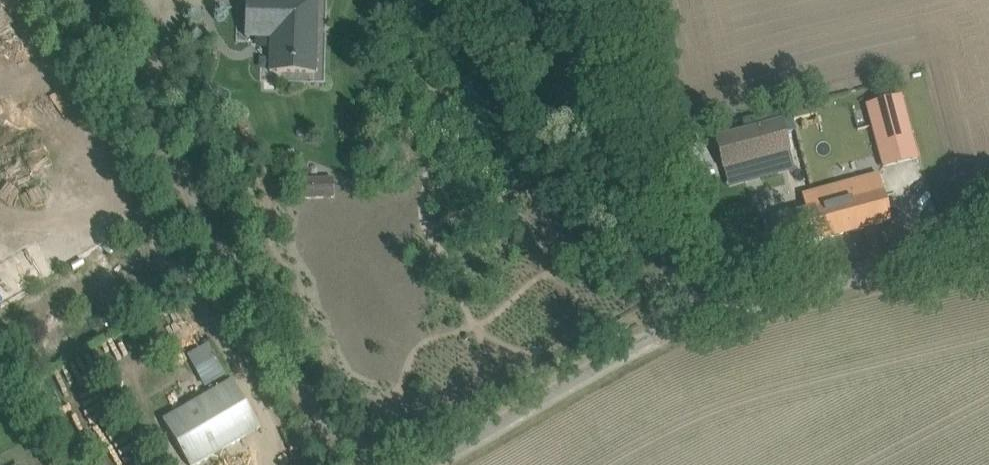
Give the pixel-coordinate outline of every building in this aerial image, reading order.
[(272,38),(272,74),(316,74),(317,0),(245,0),(244,38),(272,38)] [(884,166),(917,157),(900,96),(867,105),(884,166)] [(744,130),(714,138),(722,169),(723,169),(789,151),(790,151),(786,133),(779,110),(742,120),(744,130)] [(777,218),(786,249),(892,220),(879,174),(802,194),(806,210),(777,218)] [(300,200),(335,199),(334,177),(300,178),(300,200)] [(260,428),(232,380),(163,420),(189,464),(197,464),(260,428)]
